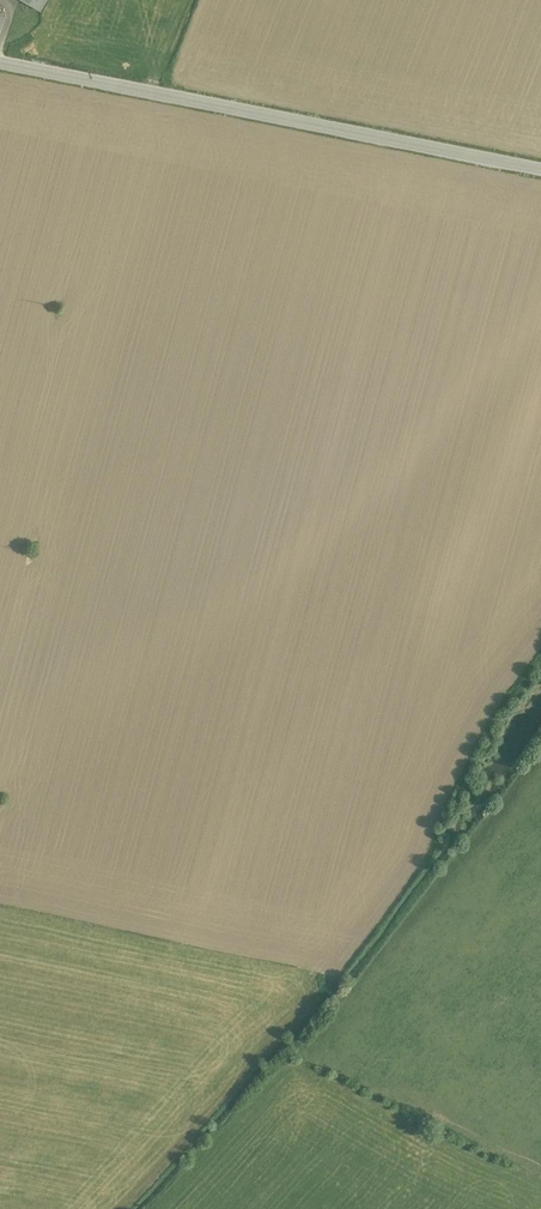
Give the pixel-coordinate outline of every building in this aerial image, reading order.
[(39,10),(45,0),(22,0),(39,10)]
